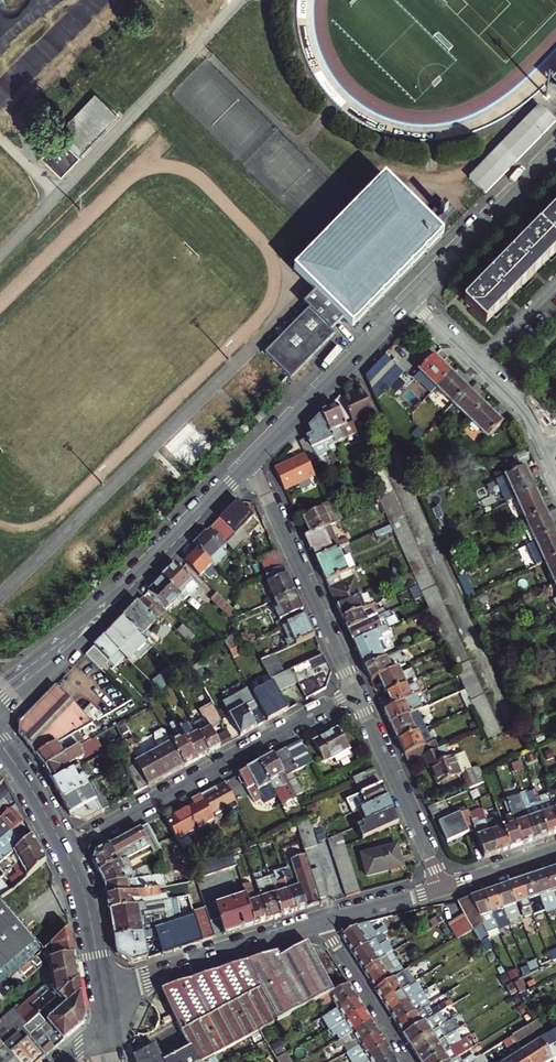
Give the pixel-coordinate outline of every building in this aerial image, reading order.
[(61,136),(42,157),(62,176),(81,156),(79,153),(117,113),(97,94),(59,134),(61,136)] [(555,125),(555,123),(549,116),(540,107),(468,178),(486,195),(555,125)] [(344,319),(353,328),(441,238),(383,180),(295,271),(316,292),(304,304),(309,309),(265,354),(291,380),(297,374),(335,335),(332,331),(344,319)] [(555,253),(555,211),(467,302),(487,322),(555,253)] [(438,384),(452,369),(435,352),(415,373),(427,384),(426,385),(432,390),(438,384)] [(386,373),(374,361),(366,368),(378,381),(386,373)] [(469,386),(452,369),(438,384),(454,401),(469,386)] [(486,403),(469,386),(454,401),(471,418),(486,403)] [(349,394),(348,392),(340,396),(353,423),(375,413),(363,387),(355,390),(356,392),(349,394)] [(335,443),(357,432),(353,423),(340,396),(340,395),(334,401),(336,407),(323,412),(321,414),(335,443)] [(503,420),(486,403),(471,418),(488,434),(503,420)] [(335,443),(321,414),(311,425),(314,433),(299,440),(305,453),(308,459),(310,464),(317,461),(316,456),(336,446),(335,443)] [(275,466),(275,467),(285,488),(315,474),(310,464),(308,459),(305,453),(275,466)] [(370,472),(383,466),(380,460),(372,463),(367,465),(370,472)] [(535,486),(525,464),(506,473),(510,482),(501,486),(507,499),(516,495),(535,486)] [(373,479),(386,473),(383,466),(370,472),(373,479)] [(426,479),(432,473),(426,468),(421,474),(426,479)] [(494,471),(501,486),(510,482),(506,473),(499,468),(494,471)] [(376,486),(389,480),(386,473),(373,479),(376,486)] [(379,493),(392,487),(389,480),(376,486),(379,493)] [(516,495),(525,516),(545,508),(535,486),(516,495)] [(382,499),(396,494),(392,487),(379,493),(382,499)] [(385,506),(399,500),(396,494),(382,499),(385,506)] [(241,528),(253,515),(238,500),(211,527),(227,543),(241,528)] [(389,513),(402,507),(399,500),(385,506),(389,513)] [(327,504),(304,515),(311,531),(330,522),(334,520),(327,504)] [(392,520),(405,514),(402,507),(389,513),(392,520)] [(554,529),(545,508),(525,516),(535,537),(554,529)] [(395,526),(408,521),(405,514),(392,520),(395,526)] [(408,521),(395,526),(398,533),(411,527),(408,521)] [(311,531),(306,533),(312,547),(314,546),(318,555),(337,547),(340,545),(337,539),(330,522),(311,531)] [(391,523),(379,528),(381,533),(393,528),(391,523)] [(211,527),(194,544),(198,548),(213,561),(217,565),(229,552),(223,546),(227,543),(211,527)] [(401,540),(414,534),(411,527),(398,533),(401,540)] [(233,549),(247,535),(241,528),(227,543),(233,549)] [(554,529),(535,537),(545,559),(555,554),(555,533),(554,529)] [(340,545),(350,541),(347,534),(337,539),(340,545)] [(404,547),(417,541),(414,534),(401,540),(404,547)] [(407,554),(420,548),(417,541),(404,547),(407,554)] [(401,545),(393,548),(396,554),(404,550),(401,545)] [(337,547),(318,555),(316,556),(326,578),(350,568),(357,565),(352,555),(347,557),(345,552),(340,554),(337,547)] [(200,574),(213,561),(198,548),(186,561),(200,574)] [(410,560),(423,554),(420,548),(407,554),(410,560)] [(283,564),(277,550),(260,558),(267,572),(283,564)] [(413,567),(427,561),(423,554),(410,560),(413,567)] [(545,559),(555,580),(555,579),(555,554),(545,559)] [(427,561),(413,567),(416,574),(430,568),(427,561)] [(198,586),(176,563),(163,577),(181,594),(185,598),(198,586)] [(265,572),(268,580),(267,580),(276,598),(295,589),(283,564),(267,572),(265,572)] [(361,594),(350,568),(326,578),(338,604),(359,595),(361,594)] [(419,581),(433,575),(430,568),(416,574),(419,581)] [(413,571),(398,578),(400,583),(415,577),(413,571)] [(423,588),(436,582),(433,575),(419,581),(423,588)] [(181,594),(163,577),(149,591),(167,608),(172,602),(181,594)] [(426,594),(439,588),(436,582),(423,588),(426,594)] [(423,594),(419,583),(413,586),(418,597),(423,594)] [(439,588),(426,594),(429,601),(442,595),(439,588)] [(276,598),(275,599),(279,607),(275,609),(280,618),(276,620),(279,627),(283,625),(306,614),(295,589),(276,598)] [(236,609),(218,592),(212,599),(235,621),(235,618),(236,609)] [(177,607),(185,598),(181,594),(172,602),(177,607)] [(359,595),(338,604),(344,616),(365,607),(359,595)] [(442,595),(429,601),(432,608),(445,602),(442,595)] [(124,616),(139,630),(142,634),(162,615),(143,596),(124,616)] [(365,607),(344,616),(349,628),(386,611),(381,600),(365,607)] [(435,615),(448,609),(445,602),(432,608),(435,615)] [(392,615),(390,609),(386,611),(349,628),(355,640),(389,625),(386,617),(392,615)] [(448,609),(435,615),(438,621),(451,615),(448,609)] [(497,615),(494,609),(489,611),(492,618),(497,615)] [(315,634),(306,614),(283,625),(289,637),(285,638),(288,644),(295,640),(296,643),(315,634)] [(441,628),(454,622),(451,615),(438,621),(441,628)] [(131,662),(139,655),(126,642),(139,630),(124,616),(104,636),(124,655),(128,659),(131,662)] [(454,622),(441,628),(444,635),(458,629),(454,622)] [(194,635),(183,624),(177,630),(188,641),(194,635)] [(391,624),(389,625),(355,640),(366,666),(387,657),(384,652),(380,641),(384,640),(382,636),(394,631),(391,624)] [(458,629),(444,635),(447,642),(461,636),(458,629)] [(400,645),(394,631),(382,636),(384,640),(380,641),(384,652),(400,645)] [(227,645),(230,650),(236,647),(231,635),(227,639),(225,640),(227,645)] [(124,655),(104,636),(94,646),(109,661),(118,669),(128,659),(124,655)] [(461,636),(447,642),(450,649),(464,642),(461,636)] [(220,652),(227,645),(225,640),(216,648),(220,652)] [(464,642),(450,649),(453,655),(467,649),(464,642)] [(223,656),(230,650),(227,645),(220,652),(223,656)] [(109,661),(94,646),(87,654),(101,668),(109,661)] [(208,661),(220,652),(216,648),(205,657),(207,660),(208,661)] [(457,662),(470,656),(467,649),(453,655),(457,662)] [(366,666),(372,678),(379,675),(400,665),(407,662),(401,650),(387,657),(366,666)] [(276,652),(262,659),(265,665),(279,659),(276,652)] [(314,669),(328,662),(324,653),(309,660),(314,669)] [(460,669),(473,663),(470,656),(457,662),(460,669)] [(269,671),(282,665),(279,659),(265,665),(269,671)] [(210,665),(208,661),(207,660),(194,668),(197,673),(210,665)] [(314,669),(309,660),(301,664),(309,679),(315,676),(314,669)] [(326,687),(332,671),(328,662),(314,669),(315,676),(322,689),(326,687)] [(463,676),(476,670),(473,663),(460,669),(463,676)] [(309,679),(301,664),(291,669),(298,680),(300,684),(309,680),(309,679)] [(269,671),(272,678),(278,675),(285,672),(286,671),(282,665),(269,671)] [(400,665),(379,675),(387,692),(408,682),(417,678),(413,668),(403,672),(400,665)] [(291,669),(286,671),(285,672),(292,684),(298,680),(291,669)] [(466,682),(479,676),(476,670),(463,676),(466,682)] [(292,684),(285,672),(278,675),(285,687),(292,684)] [(270,675),(253,681),(256,688),(273,682),(270,675)] [(285,687),(278,675),(272,678),(279,690),(285,687)] [(309,680),(316,693),(322,689),(315,676),(309,679),(309,680)] [(479,676),(466,682),(469,689),(482,683),(479,676)] [(300,684),(307,698),(316,693),(309,680),(300,684)] [(424,681),(410,687),(408,682),(387,692),(393,705),(423,692),(428,689),(424,681)] [(482,683),(469,689),(472,696),(485,690),(482,683)] [(94,722),(93,721),(56,685),(19,722),(19,732),(37,755),(59,742),(76,732),(94,722)] [(288,708),(279,690),(257,702),(267,720),(288,708)] [(475,703),(489,697),(485,690),(472,696),(475,703)] [(393,705),(385,708),(391,720),(423,706),(428,703),(426,698),(423,692),(393,705)] [(478,710),(492,703),(489,697),(475,703),(478,710)] [(201,709),(205,717),(195,723),(211,751),(233,739),(228,729),(216,736),(211,727),(223,721),(213,702),(201,709)] [(430,703),(428,703),(423,706),(391,720),(400,739),(424,728),(419,716),(433,710),(430,703)] [(481,716),(495,710),(492,703),(478,710),(481,716)] [(248,710),(245,704),(229,713),(241,734),(265,721),(257,705),(248,710)] [(484,723),(498,717),(495,710),(481,716),(484,723)] [(195,723),(189,713),(177,720),(198,758),(211,751),(195,723)] [(169,721),(174,729),(168,733),(173,742),(186,765),(198,758),(177,720),(176,717),(169,721)] [(487,730),(501,724),(498,717),(484,723),(487,730)] [(491,737),(504,730),(501,724),(487,730),(491,737)] [(400,739),(409,759),(425,752),(440,745),(431,725),(424,728),(400,739)] [(339,728),(314,742),(325,761),(334,756),(337,762),(350,755),(347,748),(349,747),(339,728)] [(546,734),(543,728),(536,731),(539,737),(546,734)] [(76,732),(59,742),(37,755),(45,766),(83,744),(76,732)] [(312,761),(301,740),(276,754),(299,795),(305,792),(295,773),(301,770),(300,768),(312,761)] [(156,781),(186,765),(173,742),(136,762),(143,773),(149,785),(156,781)] [(425,752),(430,764),(433,763),(452,755),(446,742),(440,745),(425,752)] [(83,744),(45,766),(53,781),(80,766),(81,766),(78,760),(89,754),(83,744)] [(452,755),(433,763),(441,781),(463,771),(467,779),(484,772),(480,763),(474,766),(466,748),(452,755)] [(299,795),(276,754),(261,763),(277,792),(287,810),(291,808),(288,801),(299,795)] [(135,760),(125,765),(140,790),(149,785),(143,773),(136,762),(135,760)] [(277,792),(261,763),(239,774),(255,804),(277,792)] [(85,780),(86,777),(80,766),(53,781),(62,798),(87,785),(85,780)] [(356,781),(358,784),(378,774),(375,768),(361,775),(359,772),(353,775),(356,781)] [(467,779),(466,780),(469,787),(487,779),(484,772),(467,779)] [(383,783),(378,774),(358,784),(362,793),(383,783)] [(102,791),(96,780),(89,784),(96,795),(102,791)] [(240,806),(226,781),(202,795),(215,820),(240,806)] [(389,795),(387,791),(383,783),(362,793),(347,800),(352,812),(360,809),(366,806),(389,795)] [(25,821),(4,784),(0,788),(0,842),(25,821)] [(96,795),(89,784),(87,785),(62,798),(70,813),(104,794),(102,791),(96,795)] [(539,800),(550,832),(555,830),(555,807),(551,792),(550,790),(540,793),(538,787),(534,788),(537,794),(539,800)] [(550,832),(539,800),(530,803),(528,797),(526,790),(521,792),(524,800),(536,837),(550,832)] [(524,800),(521,792),(513,795),(515,803),(524,800)] [(70,813),(71,815),(87,820),(104,810),(99,801),(105,797),(104,794),(70,813)] [(539,800),(537,794),(528,797),(530,803),(539,800)] [(202,795),(191,801),(193,805),(168,819),(179,840),(215,820),(202,795)] [(372,819),(394,808),(389,795),(366,806),(372,819)] [(515,803),(513,795),(508,797),(524,841),(536,837),(524,800),(515,803)] [(110,807),(105,797),(99,801),(104,810),(110,807)] [(504,798),(509,813),(501,815),(512,845),(524,841),(508,797),(504,798)] [(435,816),(451,809),(446,798),(430,805),(435,816)] [(372,819),(366,806),(360,809),(366,822),(372,819)] [(469,806),(440,820),(448,839),(476,826),(473,817),(469,806)] [(491,812),(497,827),(492,829),(499,849),(512,845),(501,815),(498,807),(492,809),(493,811),(491,812)] [(363,838),(400,821),(394,808),(372,819),(366,822),(358,825),(363,838)] [(479,814),(473,817),(476,826),(486,854),(499,849),(492,829),(486,831),(479,814)] [(323,826),(320,816),(312,820),(315,830),(323,826)] [(179,840),(168,819),(150,828),(160,848),(161,849),(179,840)] [(312,819),(298,821),(306,849),(320,845),(319,844),(316,833),(315,830),(312,820),(312,819)] [(25,821),(0,842),(0,900),(1,899),(10,891),(1,876),(17,863),(25,878),(47,860),(25,821)] [(150,828),(148,824),(141,828),(150,845),(153,851),(160,848),(150,828)] [(93,861),(98,871),(125,858),(150,845),(141,828),(96,852),(93,861)] [(327,840),(324,829),(316,833),(319,844),(327,840)] [(344,832),(331,838),(347,895),(361,891),(348,845),(344,832)] [(263,849),(276,845),(275,840),(261,844),(263,849)] [(398,843),(362,852),(368,873),(391,867),(392,872),(408,866),(402,844),(398,845),(398,843)] [(238,864),(236,857),(232,850),(192,863),(199,876),(199,877),(238,864)] [(293,859),(294,861),(300,884),(295,885),(289,862),(282,864),(295,910),(313,904),(321,902),(320,897),(316,884),(312,870),(308,855),(293,859)] [(125,858),(98,871),(104,884),(149,873),(145,864),(132,870),(125,858)] [(300,884),(294,861),(289,862),(295,885),(300,884)] [(273,867),(280,890),(275,891),(282,914),(295,910),(282,864),(273,867)] [(312,870),(316,884),(325,882),(321,867),(312,870)] [(545,871),(555,896),(555,867),(545,871)] [(261,870),(255,872),(262,896),(269,918),(282,914),(275,891),(272,882),(270,874),(263,876),(261,870)] [(547,907),(555,904),(555,896),(545,871),(533,875),(547,907)] [(158,885),(155,872),(149,873),(153,886),(158,885)] [(149,873),(104,884),(107,896),(153,886),(149,873)] [(521,879),(534,912),(547,907),(533,875),(521,879)] [(246,883),(243,883),(247,894),(255,923),(269,918),(262,896),(256,898),(249,876),(244,877),(246,883)] [(534,912),(521,879),(509,883),(518,904),(521,903),(526,915),(534,912)] [(329,894),(325,882),(316,884),(320,897),(329,894)] [(518,904),(509,883),(497,887),(504,907),(508,917),(521,912),(518,904)] [(153,886),(107,896),(109,910),(170,897),(168,891),(162,893),(160,884),(158,885),(153,886)] [(504,907),(497,887),(484,891),(494,912),(498,922),(501,921),(504,927),(509,925),(508,923),(510,921),(508,917),(504,907)] [(494,912),(484,891),(470,896),(480,917),(494,912)] [(255,923),(247,894),(216,903),(221,919),(224,933),(255,923)] [(117,954),(132,962),(148,957),(144,932),(155,930),(162,953),(202,940),(192,909),(182,911),(178,895),(170,897),(109,910),(117,954)] [(480,917),(470,896),(458,900),(464,913),(473,929),(482,924),(483,923),(480,917)] [(22,970),(44,951),(1,899),(0,900),(0,988),(22,970)] [(211,922),(207,906),(192,909),(202,940),(214,936),(211,922)] [(448,923),(457,939),(473,929),(464,913),(448,923)] [(354,951),(377,937),(369,925),(363,929),(359,923),(342,933),(354,951)] [(51,959),(75,954),(71,929),(44,951),(22,970),(26,974),(34,967),(37,970),(50,959),(51,959)] [(374,947),(387,940),(383,933),(377,937),(354,951),(364,968),(387,954),(382,947),(376,951),(374,947)] [(495,947),(489,936),(483,939),(490,950),(495,947)] [(280,956),(277,951),(170,986),(162,991),(177,1020),(182,1030),(190,1046),(199,1061),(200,1061),(203,1060),(236,1042),(261,1029),(338,988),(310,940),(280,956)] [(382,947),(389,943),(387,940),(374,947),(376,951),(382,947)] [(0,1020),(0,1042),(4,1046),(80,978),(75,954),(51,959),(52,964),(51,966),(54,982),(46,983),(16,1010),(14,1008),(0,1020)] [(396,968),(387,954),(364,968),(376,987),(406,969),(410,967),(407,962),(396,968)] [(529,965),(523,968),(525,975),(532,971),(529,965)] [(29,978),(37,970),(34,967),(26,974),(29,978)] [(406,969),(376,987),(383,999),(407,984),(408,985),(416,981),(414,978),(410,980),(408,978),(405,980),(403,977),(409,974),(406,969)] [(407,984),(383,999),(390,1010),(418,993),(414,988),(415,984),(428,977),(426,973),(416,978),(417,980),(416,981),(408,985),(407,984)] [(80,978),(4,1046),(11,1054),(29,1038),(31,1036),(27,1031),(43,1018),(43,1019),(59,1005),(59,1004),(61,1002),(65,1006),(69,1003),(77,1012),(85,1008),(80,978)] [(527,989),(522,979),(516,982),(521,992),(527,989)] [(519,989),(513,980),(507,984),(512,993),(519,989)] [(357,995),(349,983),(338,988),(261,1029),(264,1035),(269,1044),(323,1014),(327,1012),(357,995)] [(418,993),(390,1010),(398,1022),(430,1002),(424,994),(426,993),(424,990),(418,993)] [(335,1025),(365,1008),(357,995),(327,1012),(335,1025)] [(433,1008),(431,1004),(430,1002),(398,1022),(405,1033),(436,1014),(452,1004),(449,999),(433,1008)] [(69,1003),(65,1006),(32,1035),(39,1043),(38,1045),(47,1055),(66,1038),(82,1024),(87,1017),(85,1008),(77,1012),(69,1003)] [(335,1025),(331,1027),(338,1039),(372,1020),(365,1008),(335,1025)] [(335,1025),(327,1012),(323,1014),(331,1027),(335,1025)] [(447,1013),(439,1017),(436,1014),(405,1033),(411,1043),(451,1019),(447,1013)] [(173,1022),(176,1020),(173,1016),(165,1020),(167,1024),(172,1021),(173,1022)] [(461,1025),(455,1016),(451,1019),(411,1043),(417,1053),(445,1035),(455,1029),(461,1025)] [(538,1019),(513,1034),(517,1041),(542,1025),(538,1019)] [(360,1043),(379,1032),(372,1020),(338,1039),(334,1042),(337,1048),(346,1043),(356,1037),(360,1043)] [(261,1029),(236,1042),(239,1048),(264,1035),(261,1029)] [(455,1029),(445,1035),(448,1040),(454,1037),(457,1042),(462,1039),(455,1029)] [(544,1037),(523,1049),(529,1059),(555,1043),(555,1030),(544,1037)] [(367,1055),(387,1044),(379,1032),(360,1043),(350,1049),(346,1051),(349,1055),(352,1053),(353,1054),(363,1048),(365,1051),(367,1055)] [(518,1042),(517,1041),(513,1034),(501,1042),(506,1049),(518,1042)] [(29,1038),(46,1056),(47,1055),(38,1045),(39,1043),(32,1035),(31,1036),(29,1038)] [(448,1040),(445,1035),(417,1053),(423,1061),(426,1061),(457,1042),(454,1037),(448,1040)] [(350,1049),(360,1043),(356,1037),(346,1043),(350,1049)] [(46,1056),(29,1038),(11,1054),(18,1061),(39,1061),(46,1056)] [(11,1054),(4,1046),(0,1042),(0,1061),(18,1061),(11,1054)] [(464,1051),(457,1042),(426,1061),(446,1061),(461,1053),(464,1051)] [(554,1057),(555,1061),(555,1043),(529,1059),(531,1061),(546,1061),(554,1057)] [(156,1044),(135,1055),(137,1061),(161,1061),(164,1060),(156,1044)] [(394,1056),(387,1044),(367,1055),(359,1059),(355,1061),(384,1061),(394,1056)] [(161,1061),(199,1061),(190,1046),(184,1049),(181,1051),(169,1058),(164,1060),(161,1061)] [(529,1059),(523,1049),(503,1061),(504,1061),(525,1061),(529,1059)] [(359,1059),(367,1055),(365,1051),(357,1056),(359,1059)] [(464,1058),(461,1053),(446,1061),(468,1061),(473,1059),(476,1057),(478,1056),(475,1051),(464,1058)] [(286,1052),(276,1057),(279,1061),(291,1061),(286,1052)]
